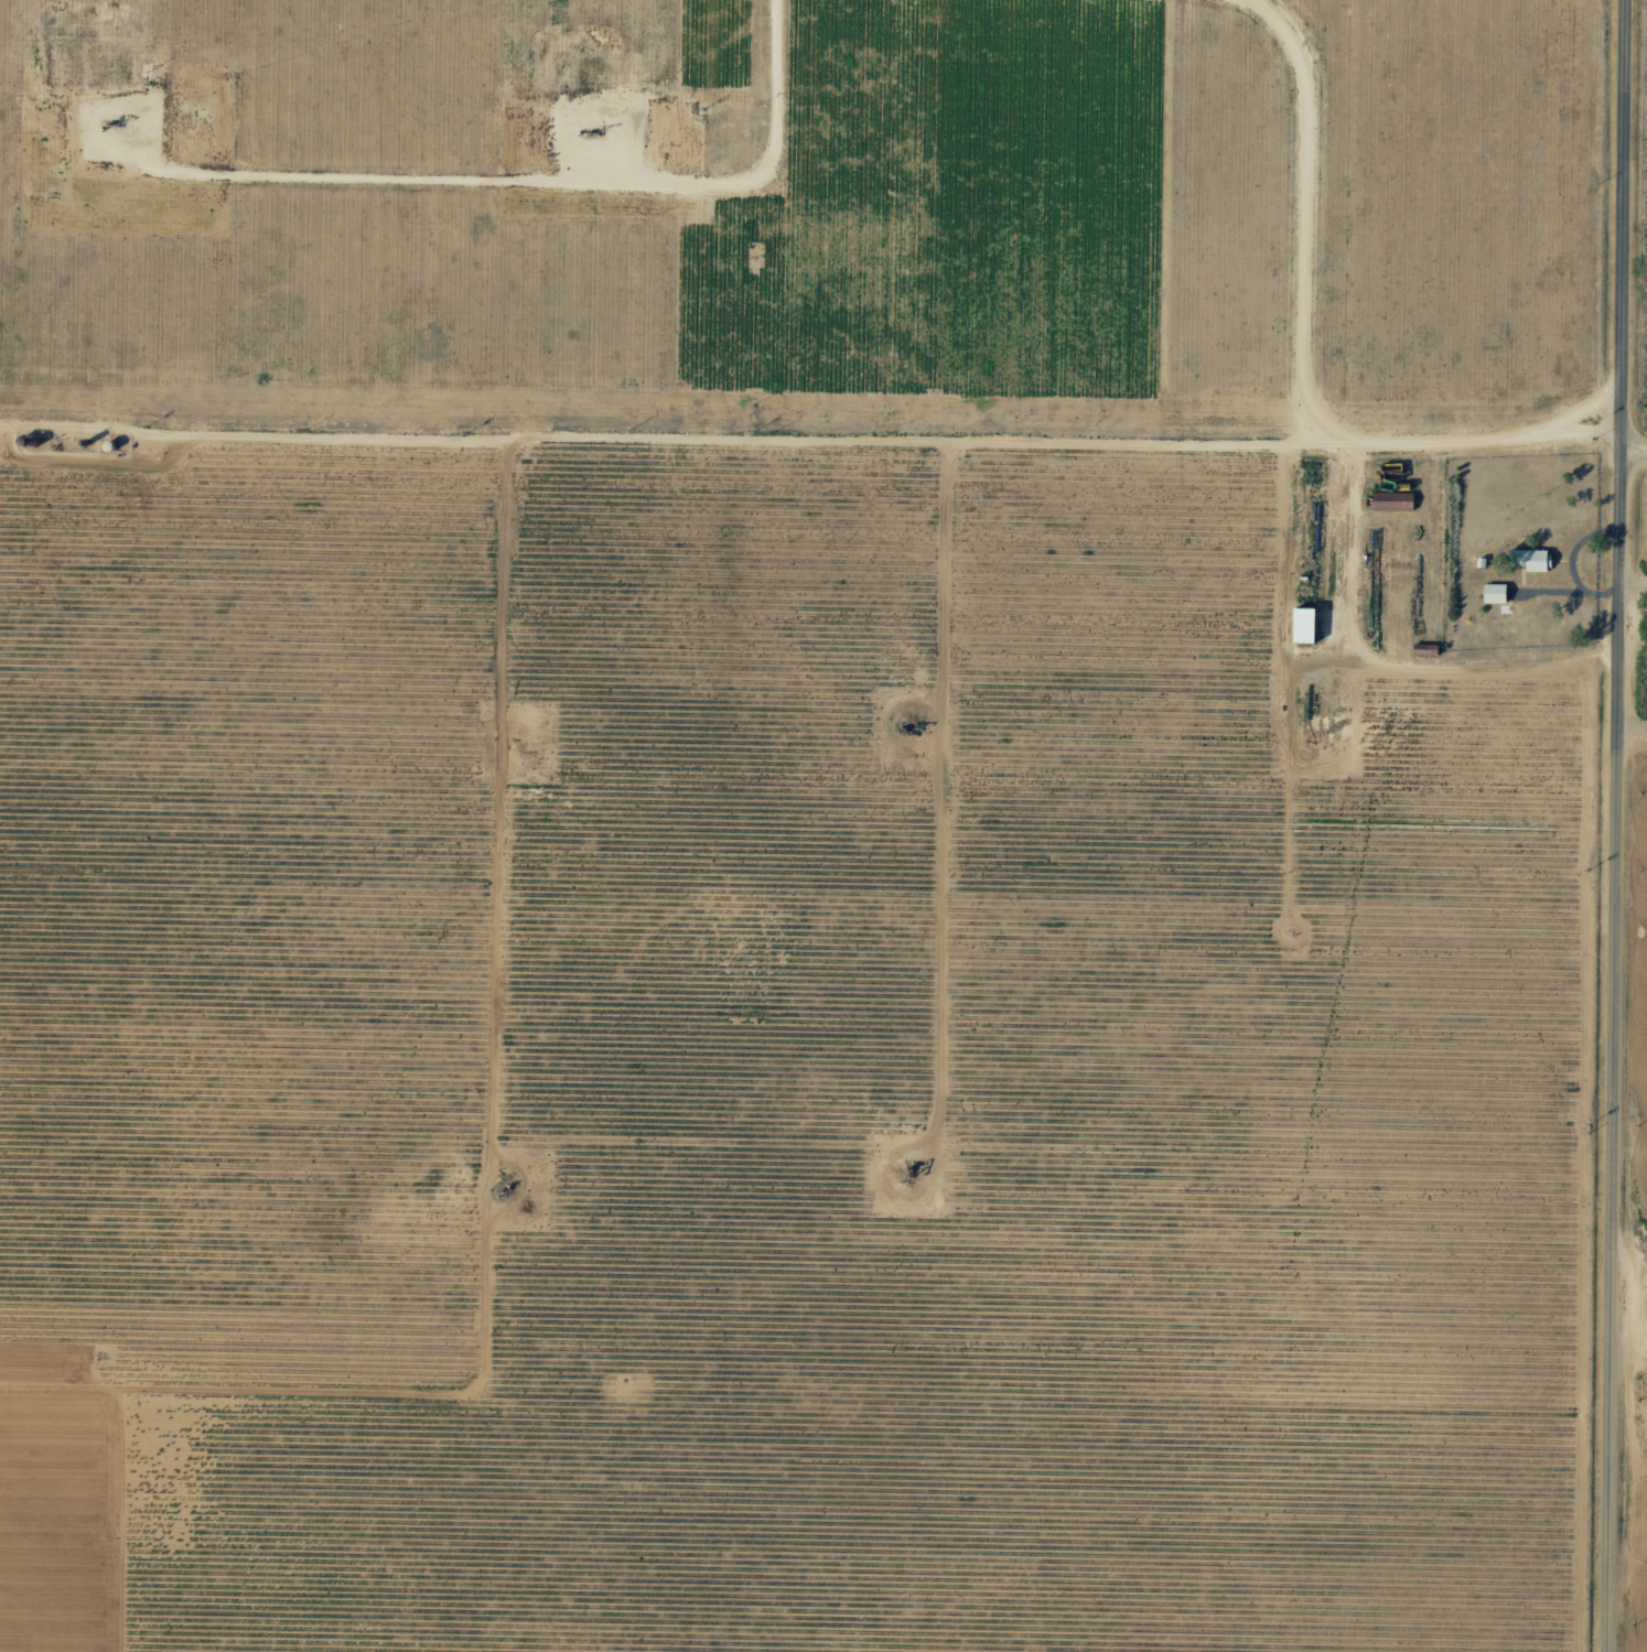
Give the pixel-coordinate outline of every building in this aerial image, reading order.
[(1527,570),(1549,571),(1550,549),(1510,548),(1510,564),(1527,565),(1527,570)] [(1507,602),(1507,583),(1485,583),(1485,602),(1507,602)]
